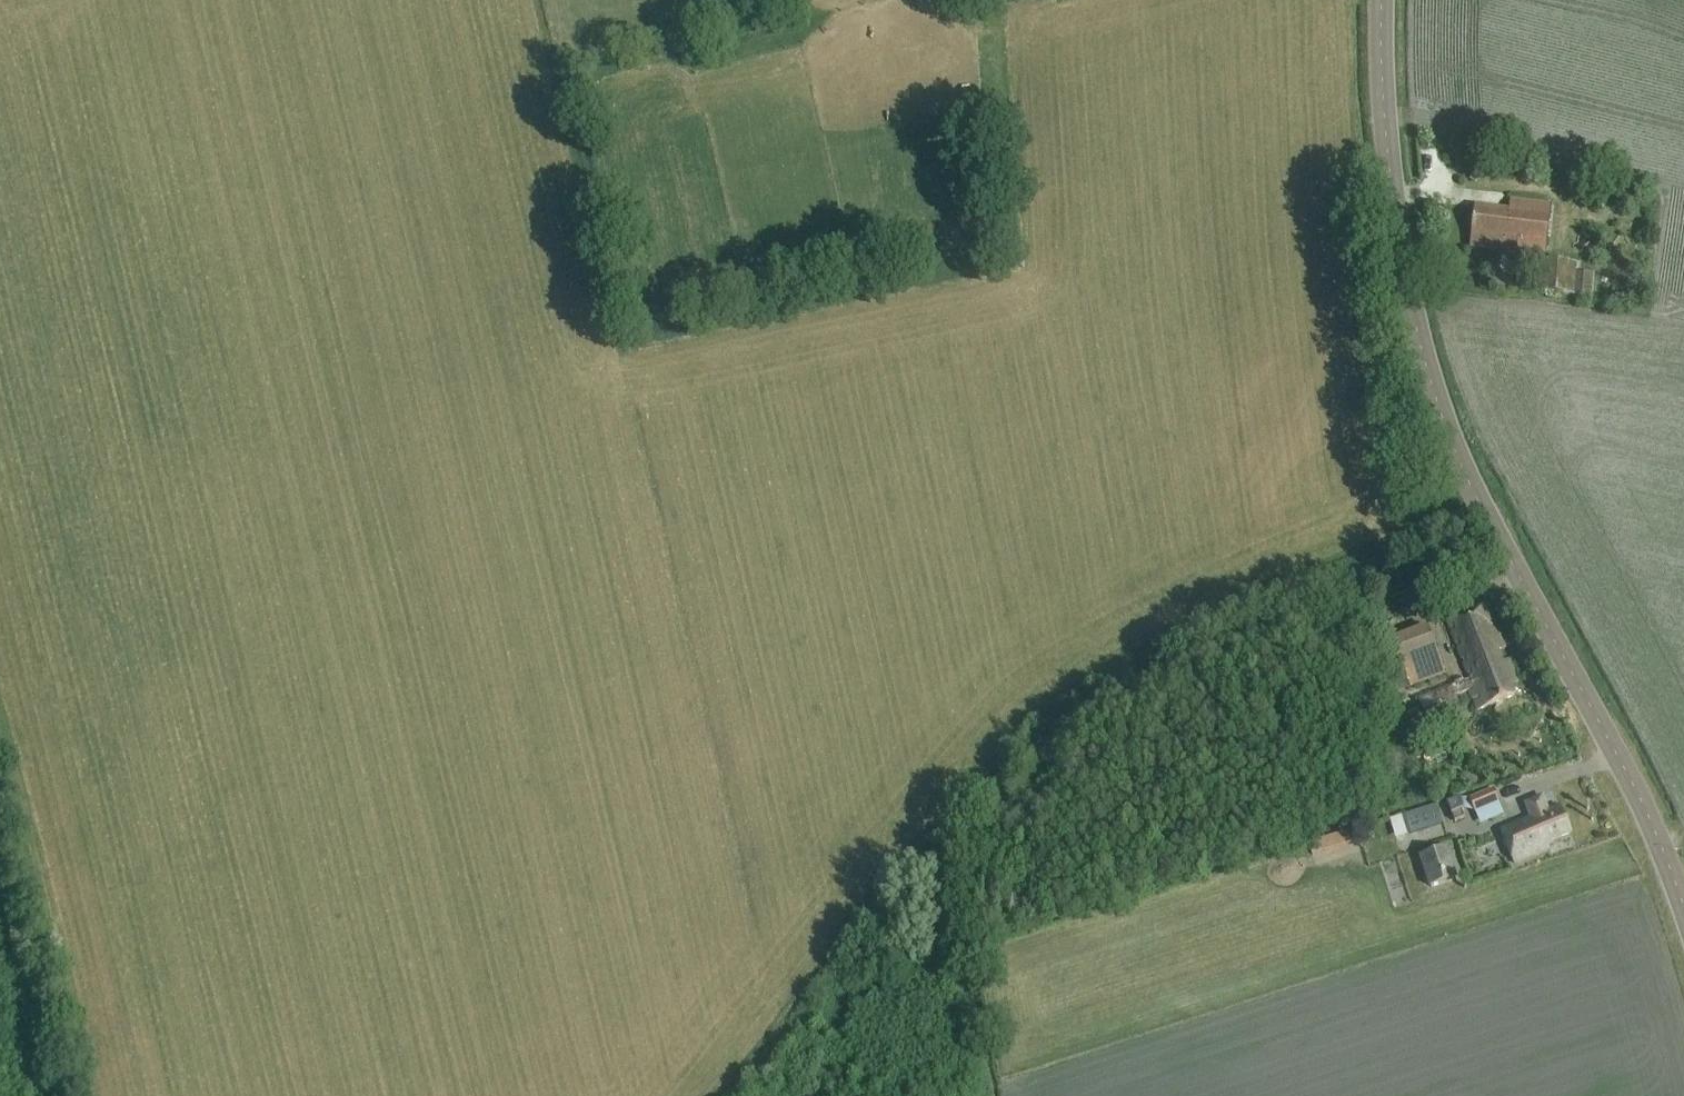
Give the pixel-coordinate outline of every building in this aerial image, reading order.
[(1545,250),(1549,206),(1511,202),(1510,213),(1476,209),(1472,247),(1515,252),(1515,248),(1545,250)] [(1579,263),(1539,259),(1537,291),(1593,296),(1595,273),(1578,272),(1579,263)] [(1464,683),(1463,681),(1454,685),(1454,687),(1440,693),(1443,700),(1454,695),(1455,698),(1469,692),(1477,711),(1514,696),(1510,686),(1515,684),(1511,674),(1514,672),(1510,661),(1502,664),(1497,652),(1505,649),(1487,606),(1448,622),(1469,681),(1464,683)] [(1428,627),(1392,640),(1410,688),(1445,675),(1428,627)] [(1421,701),(1430,722),(1448,715),(1446,710),(1458,705),(1455,698),(1454,695),(1443,700),(1440,693),(1421,701)] [(1475,814),(1500,803),(1494,789),(1469,799),(1475,814)] [(1525,805),(1531,819),(1500,832),(1514,863),(1549,849),(1547,845),(1571,834),(1559,807),(1548,812),(1542,798),(1525,805)] [(1460,800),(1447,805),(1454,822),(1467,817),(1460,800)] [(1410,836),(1446,825),(1438,804),(1404,815),(1410,836)] [(1314,858),(1342,850),(1358,845),(1353,830),(1309,843),(1314,858)] [(1429,889),(1458,879),(1447,848),(1420,858),(1429,889)] [(1373,863),(1384,903),(1412,896),(1401,856),(1373,863)]
